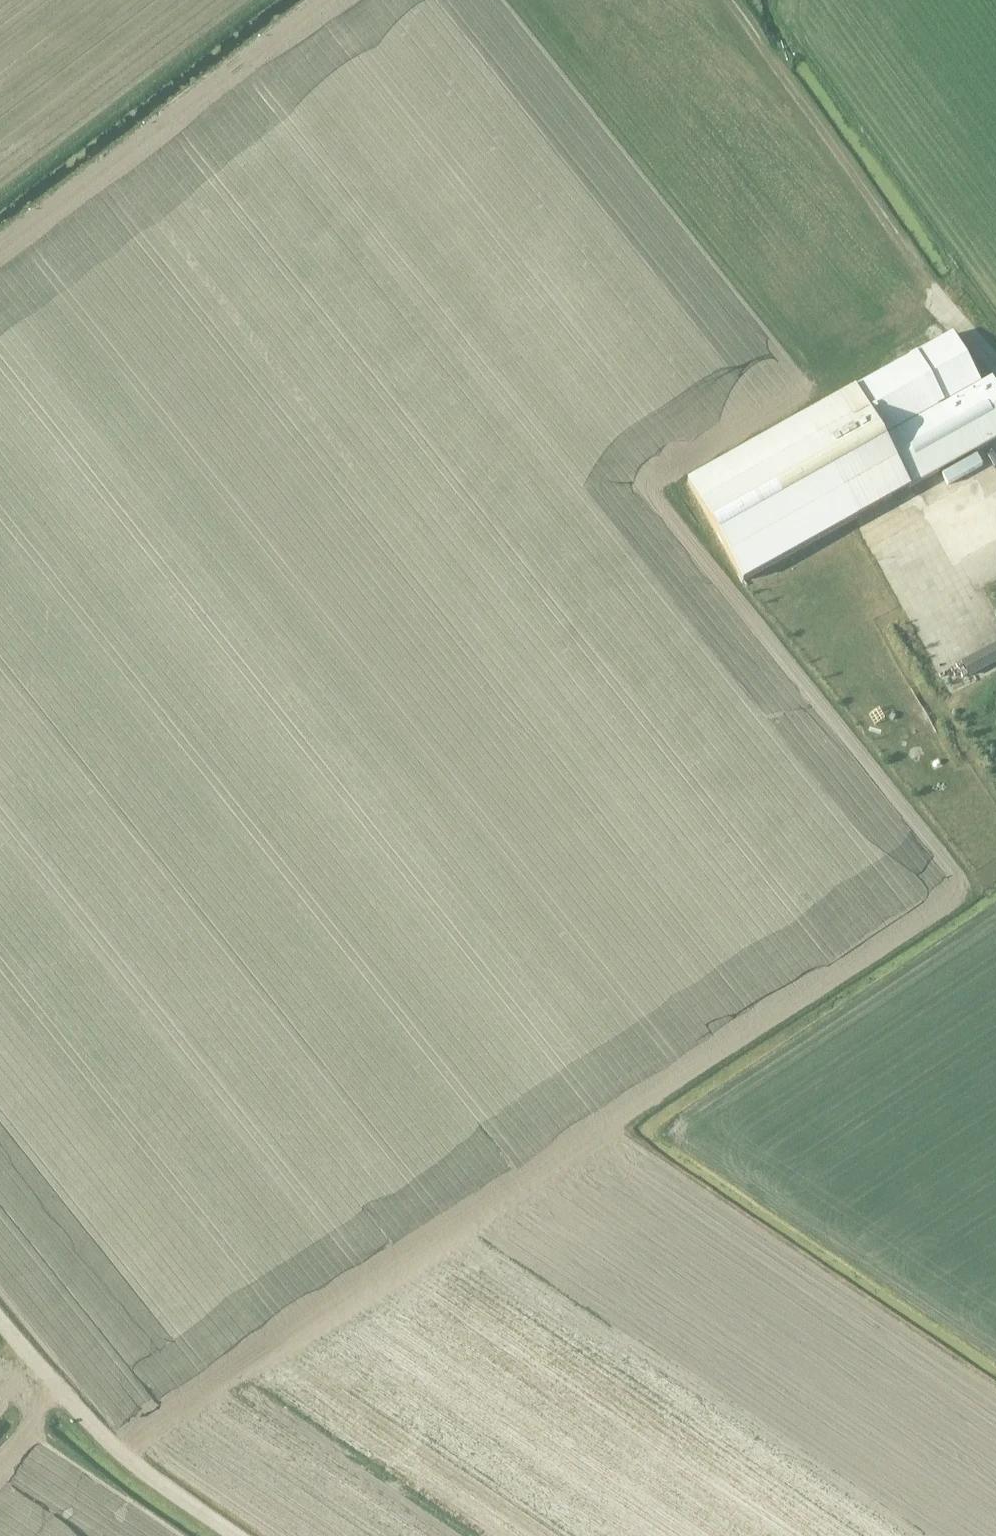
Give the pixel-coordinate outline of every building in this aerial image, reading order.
[(685,482),(741,584),(995,440),(995,391),(989,379),(979,385),(950,334),(685,482)] [(995,538),(995,523),(972,481),(924,508),(931,522),(929,523),(950,563),(995,538)]
